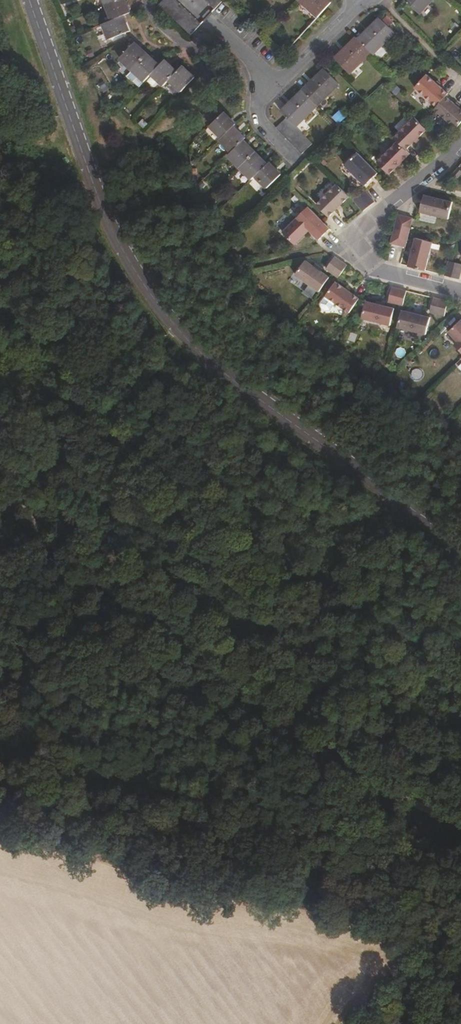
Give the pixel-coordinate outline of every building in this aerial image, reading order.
[(126,0),(118,0),(107,5),(113,20),(124,16),(132,12),(126,0)] [(173,0),(163,0),(158,5),(164,10),(173,0)] [(180,4),(176,0),(173,0),(164,10),(169,15),(180,4)] [(222,0),(212,0),(208,5),(213,10),(222,0)] [(322,0),(310,0),(305,5),(312,12),(322,0)] [(331,3),(328,0),(322,0),(312,12),(317,17),(331,3)] [(432,0),(404,0),(419,14),(432,0)] [(175,20),(185,9),(180,4),(169,15),(175,20)] [(180,25),(190,14),(185,9),(175,20),(180,25)] [(185,30),(195,19),(190,14),(180,25),(185,30)] [(130,31),(124,16),(113,20),(104,25),(110,40),(130,31)] [(372,55),(394,34),(378,17),(356,38),(371,53),(372,55)] [(190,35),(201,24),(195,19),(185,30),(190,35)] [(350,74),(371,53),(356,38),(355,37),(334,58),(350,74)] [(132,69),(146,53),(134,42),(120,58),(132,69)] [(159,64),(146,53),(132,69),(144,81),(150,74),(159,64)] [(177,72),(164,59),(159,64),(150,74),(164,87),(169,81),(177,72)] [(181,92),(195,78),(182,66),(177,72),(169,81),(181,92)] [(317,106),(338,85),(324,70),(302,91),(317,106)] [(444,93),(446,90),(437,82),(433,79),(423,71),(411,85),(434,104),(444,93)] [(295,128),(317,106),(302,91),(280,112),(286,118),(291,123),(295,128)] [(444,93),(434,104),(432,107),(455,127),(460,119),(460,108),(457,105),(453,101),(444,93)] [(234,127),(236,125),(223,112),(209,125),(221,138),(234,127)] [(416,135),(424,127),(412,115),(392,136),(395,139),(404,147),(412,139),(416,135)] [(280,134),(291,123),(286,118),(275,129),(280,134)] [(285,139),(296,128),(295,128),(291,123),(280,134),(285,139)] [(243,141),(246,139),(234,127),(221,138),(219,140),(231,153),(243,141)] [(290,144),(301,134),(296,128),(285,139),(290,144)] [(295,149),(306,139),(301,134),(290,144),(295,149)] [(301,155),(312,144),(306,139),(295,149),(301,155)] [(399,160),(408,151),(404,147),(395,139),(376,160),(388,172),(396,164),(399,160)] [(239,168),(255,153),(243,141),(231,153),(227,156),(239,168)] [(376,170),(355,150),(343,163),(364,183),(376,170)] [(256,176),(266,165),(255,153),(239,168),(251,180),(256,176)] [(281,174),(269,162),(266,165),(256,176),(267,188),(281,174)] [(460,172),(460,168),(459,166),(452,173),(456,177),(460,172)] [(328,214),(348,193),(336,181),(315,201),(328,214)] [(373,200),(364,188),(352,197),(362,209),(373,200)] [(450,217),(454,199),(425,192),(421,209),(450,217)] [(318,238),(329,226),(306,204),(281,230),(294,242),(308,228),(318,238)] [(410,230),(413,215),(399,212),(395,227),(410,230)] [(406,245),(410,230),(395,227),(391,241),(406,245)] [(426,268),(432,239),(416,236),(408,263),(426,268)] [(339,275),(348,263),(335,254),(327,266),(332,270),(339,275)] [(319,289),(329,275),(321,269),(314,264),(305,257),(295,272),(319,289)] [(460,274),(460,262),(448,259),(445,273),(460,276),(460,274)] [(360,296),(336,278),(326,293),(327,294),(336,300),(350,310),(360,296)] [(403,303),(407,288),(393,285),(389,299),(403,303)] [(336,300),(327,294),(321,301),(321,305),(326,308),(330,308),(336,300)] [(444,313),(448,298),(433,295),(430,310),(444,313)] [(390,324),(395,306),(366,299),(361,316),(390,324)] [(426,332),(431,314),(420,312),(412,310),(402,308),(398,325),(426,332)] [(459,322),(447,334),(456,344),(453,348),(460,356),(460,324),(459,322)]
